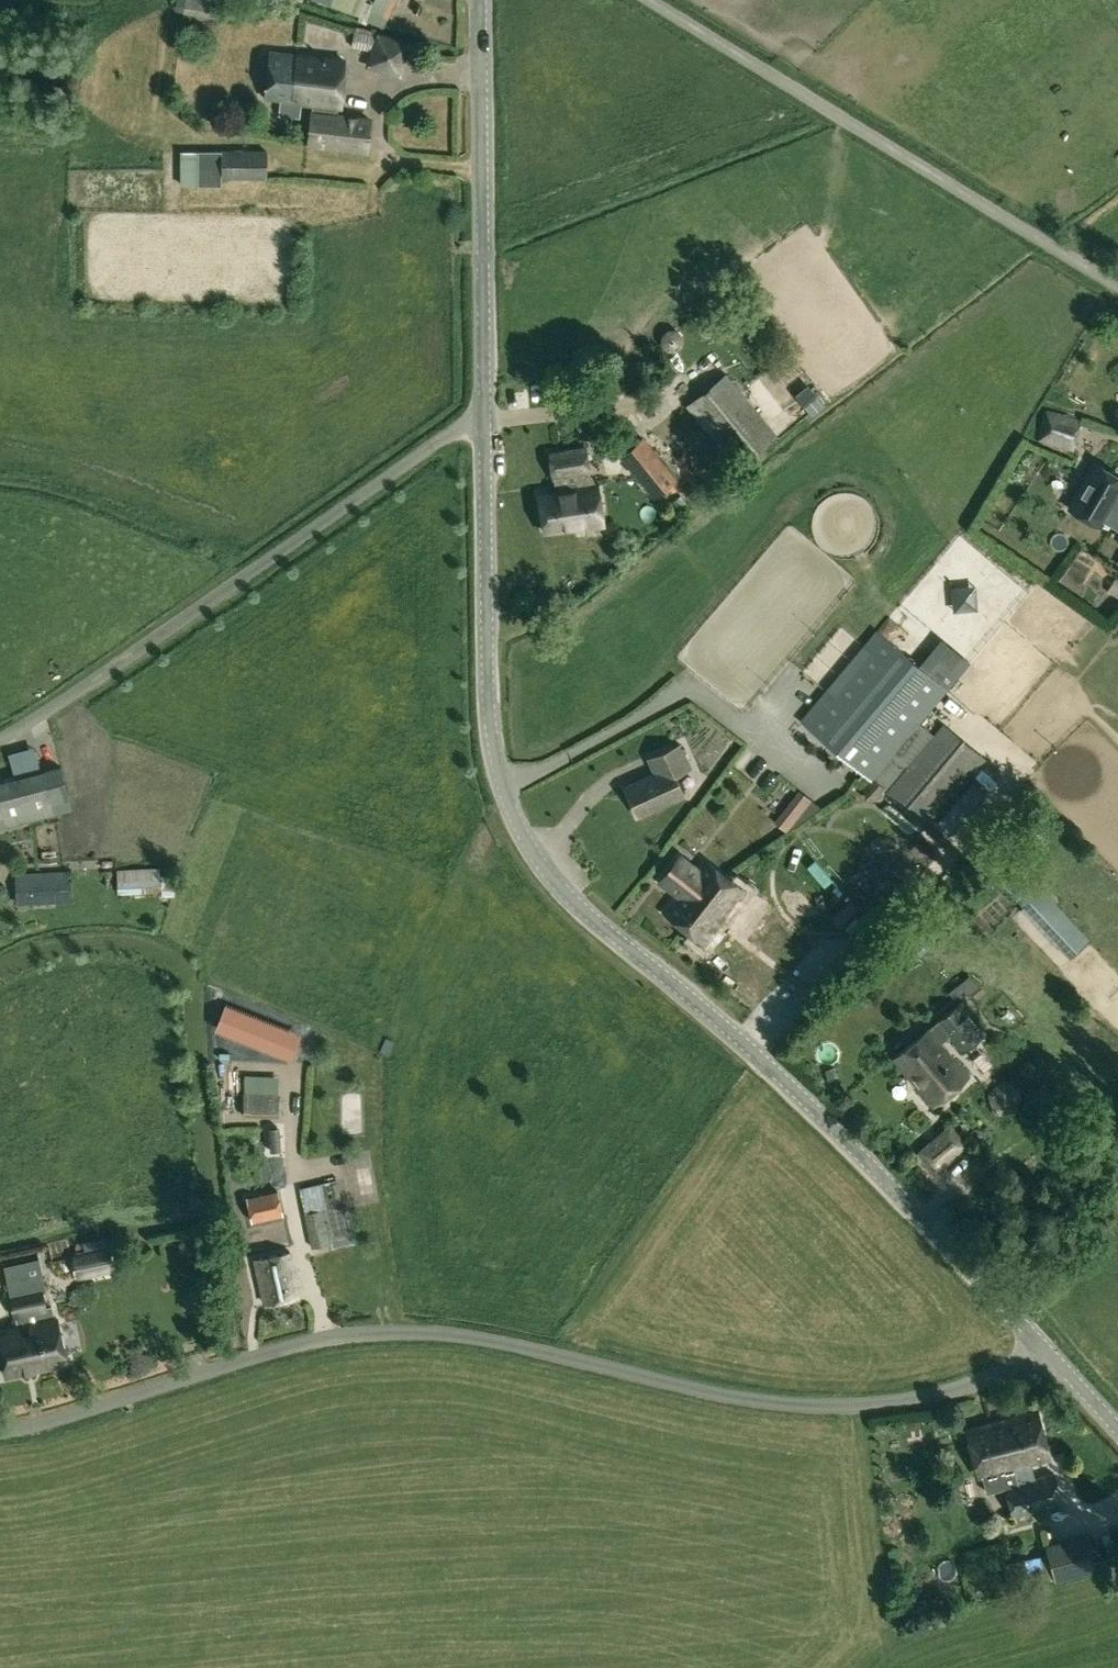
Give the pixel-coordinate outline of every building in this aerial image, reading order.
[(219,19),(222,0),(177,0),(175,11),(185,13),(185,14),(219,19)] [(396,0),(376,0),(368,22),(385,28),(396,0)] [(372,52),(378,35),(357,28),(351,46),(372,52)] [(371,65),(401,74),(409,47),(380,38),(371,65)] [(300,115),(301,104),(340,109),(346,60),(271,52),(266,100),(286,102),(284,113),(300,115)] [(313,113),(309,146),(367,152),(371,120),(313,113)] [(268,181),(268,151),(201,150),(201,183),(223,183),(223,180),(268,181)] [(738,469),(778,437),(727,374),(686,407),(738,469)] [(1073,453),(1083,420),(1046,409),(1037,443),(1073,453)] [(621,456),(654,498),(678,479),(645,437),(621,456)] [(598,486),(590,487),(588,473),(591,473),(587,449),(551,456),(555,479),(556,479),(558,492),(539,495),(546,533),(575,528),(575,531),(605,526),(598,486)] [(1116,497),(1117,494),(1117,476),(1096,463),(1069,509),(1099,527),(1103,520),(1117,529),(1117,498),(1116,497)] [(877,630),(801,721),(868,778),(861,786),(880,802),(887,793),(886,792),(934,735),(920,723),(948,689),(877,630)] [(982,756),(944,724),(934,735),(886,792),(887,793),(924,825),(982,756)] [(648,760),(654,773),(625,787),(640,817),(685,796),(675,776),(692,768),(681,745),(648,760)] [(67,804),(58,772),(44,776),(43,771),(0,782),(0,829),(55,815),(53,808),(67,804)] [(798,791),(774,822),(787,832),(811,801),(798,791)] [(999,844),(981,861),(1071,957),(1089,940),(999,844)] [(666,913),(685,928),(727,874),(707,859),(699,870),(681,857),(661,883),(679,896),(666,913)] [(118,896),(161,894),(160,868),(117,869),(118,896)] [(17,875),(18,897),(71,894),(70,872),(17,875)] [(685,928),(705,944),(726,916),(746,932),(760,913),(747,902),(745,904),(739,900),(747,889),(727,874),(685,928)] [(216,1029),(281,1055),(290,1031),(225,1005),(216,1029)] [(968,1077),(941,1045),(950,1037),(964,1054),(986,1036),(960,1005),(895,1059),(934,1106),(968,1077)] [(244,1075),(244,1117),(279,1117),(279,1075),(244,1075)] [(918,1152),(937,1173),(968,1144),(949,1123),(918,1152)] [(279,1127),(268,1128),(269,1150),(280,1149),(279,1127)] [(336,1181),(300,1188),(312,1248),(330,1244),(323,1210),(342,1206),(336,1181)] [(246,1196),(252,1221),(282,1214),(276,1190),(246,1196)] [(76,1277),(114,1269),(109,1248),(72,1256),(76,1277)] [(291,1252),(255,1259),(264,1304),(299,1297),(291,1252)] [(51,1320),(44,1289),(12,1296),(19,1327),(0,1331),(0,1344),(7,1376),(67,1363),(57,1318),(51,1320)] [(1062,1504),(1054,1474),(1034,1479),(1030,1464),(1050,1458),(1038,1411),(967,1429),(980,1478),(984,1477),(988,1494),(1005,1490),(1012,1516),(1062,1504)] [(1048,1554),(1024,1561),(1029,1579),(1045,1574),(1046,1578),(1054,1576),(1055,1581),(1097,1570),(1087,1534),(1045,1546),(1048,1554)]
